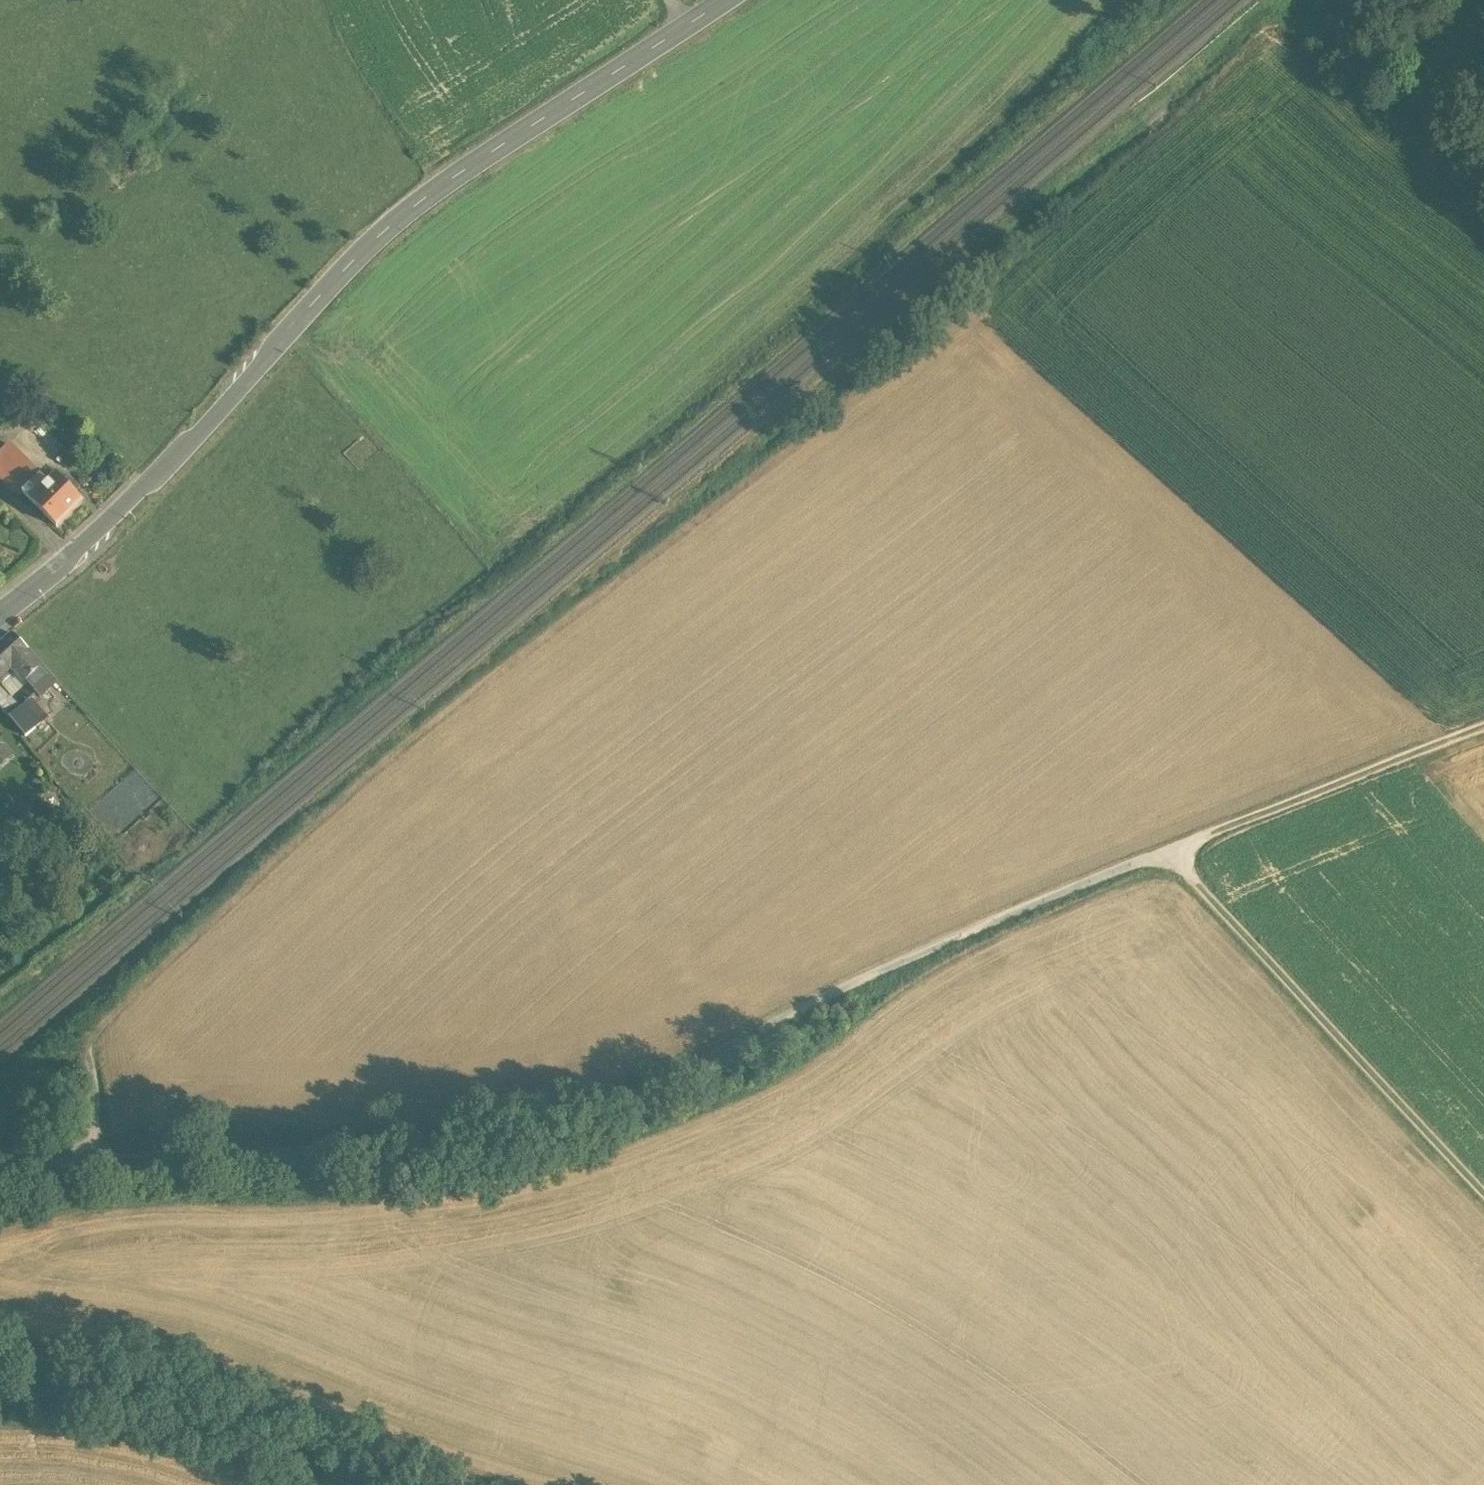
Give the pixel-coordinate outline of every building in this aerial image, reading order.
[(8,444),(0,452),(0,477),(18,495),(22,491),(27,486),(39,474),(8,444)] [(63,467),(36,495),(27,486),(22,491),(57,526),(82,501),(78,496),(85,488),(63,467)] [(0,645),(0,672),(4,668),(11,675),(16,670),(25,681),(42,666),(12,634),(0,645)] [(42,666),(25,681),(40,696),(56,682),(42,666)] [(24,702),(8,716),(25,736),(42,721),(24,702)] [(9,754),(0,743),(0,762),(9,754)]
